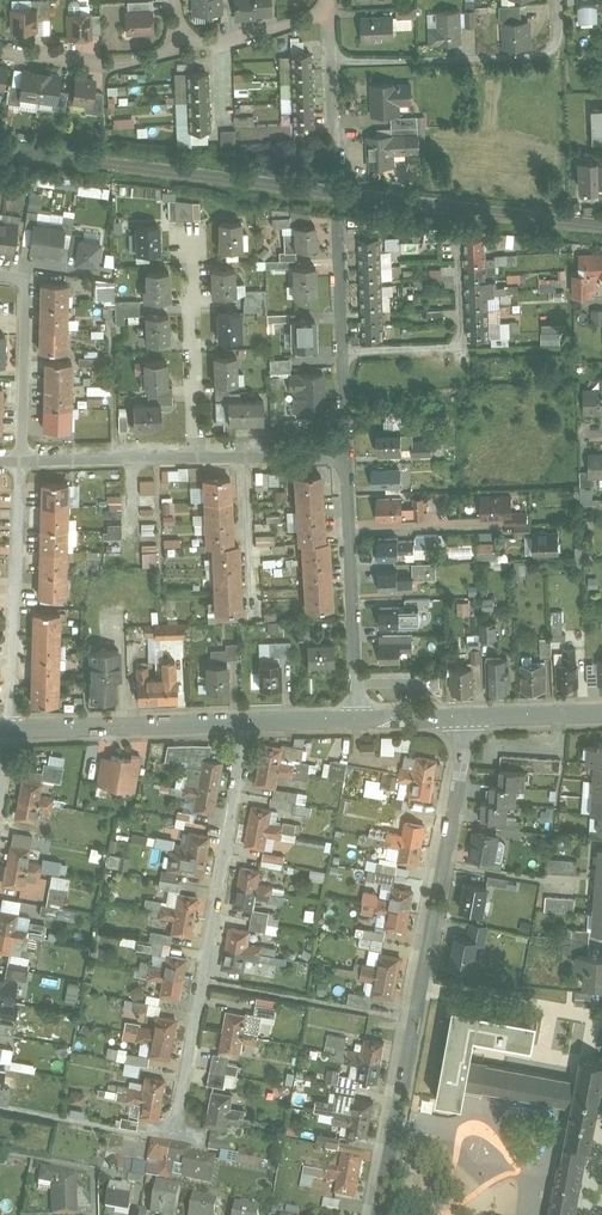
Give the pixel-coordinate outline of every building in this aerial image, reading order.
[(32,8),(33,9),(33,19),(50,19),(50,0),(32,0),(32,8)] [(72,0),(70,2),(69,5),(69,14),(80,13),(80,5),(79,2),(77,0),(72,0)] [(149,0),(128,1),(128,12),(150,11),(149,0)] [(195,13),(221,12),(221,4),(221,0),(194,0),(195,13)] [(236,11),(236,18),(255,17),(255,15),(254,0),(235,0),(236,11)] [(255,15),(271,13),(271,0),(254,0),(255,15)] [(581,9),(601,8),(601,0),(580,0),(581,9)] [(228,4),(221,4),(221,12),(221,21),(229,20),(229,12),(229,11),(228,4)] [(522,4),(501,6),(502,20),(506,20),(506,23),(523,22),(522,4)] [(417,6),(397,7),(398,17),(418,16),(417,6)] [(32,8),(13,9),(13,30),(35,30),(35,25),(33,23),(33,19),(33,9),(32,8)] [(477,25),(476,9),(468,10),(468,25),(477,25)] [(461,10),(439,11),(440,29),(431,30),(431,42),(462,41),(461,10)] [(128,12),(127,12),(128,27),(134,27),(134,32),(136,34),(143,33),(145,31),(153,31),(152,11),(150,11),(128,12)] [(69,14),(69,18),(68,19),(68,25),(70,26),(70,38),(91,37),(91,33),(90,14),(90,13),(80,13),(69,14)] [(100,14),(90,14),(91,33),(101,33),(100,14)] [(393,35),(393,15),(363,16),(364,34),(375,34),(375,36),(393,35)] [(523,22),(506,23),(507,45),(502,46),(533,45),(533,37),(530,35),(529,21),(523,22)] [(290,39),(278,39),(279,54),(291,53),(290,39)] [(310,53),(291,53),(291,68),(310,67),(310,53)] [(310,67),(291,68),(292,83),(311,82),(310,67)] [(38,72),(25,70),(23,85),(21,97),(22,97),(39,99),(43,72),(39,71),(38,72)] [(47,72),(43,72),(39,99),(55,102),(56,102),(58,90),(60,75),(46,73),(47,72)] [(207,72),(188,73),(189,88),(208,87),(207,72)] [(87,78),(79,77),(77,78),(74,99),(83,100),(82,103),(86,103),(92,104),(94,91),(95,81),(88,80),(87,78)] [(311,82),(292,83),(293,97),(312,96),(311,82)] [(398,83),(373,84),(373,86),(375,86),(375,97),(374,96),(374,115),(392,114),(398,114),(398,113),(397,113),(396,100),(411,99),(411,103),(412,103),(411,84),(398,85),(398,83)] [(23,85),(13,84),(10,103),(21,104),(22,97),(21,97),(23,85)] [(105,87),(105,95),(124,94),(124,86),(105,87)] [(208,87),(189,88),(189,102),(208,101),(208,87)] [(68,92),(58,90),(56,102),(55,102),(54,109),(65,111),(68,92)] [(104,93),(94,91),(92,104),(86,103),(85,112),(104,114),(104,93)] [(312,96),(293,97),(293,111),(312,110),(312,96)] [(208,101),(189,102),(190,116),(209,116),(208,101)] [(593,108),(593,109),(594,109),(594,119),(593,120),(594,141),(601,140),(601,107),(593,108)] [(312,110),(293,111),(294,126),(295,126),(304,126),(313,126),(312,110)] [(418,116),(399,117),(398,114),(392,114),(392,127),(419,126),(418,116)] [(209,116),(190,116),(191,131),(208,130),(209,130),(210,130),(209,116)] [(254,117),(236,117),(236,125),(254,124),(254,117)] [(304,126),(295,126),(296,135),(305,134),(304,126)] [(419,126),(392,127),(393,134),(406,134),(407,139),(419,139),(419,126)] [(208,130),(191,131),(191,144),(209,143),(208,130)] [(393,134),(368,135),(370,166),(392,165),(392,150),(406,150),(406,153),(407,153),(407,139),(406,134),(393,134)] [(419,139),(407,139),(407,153),(419,153),(419,139)] [(599,185),(598,160),(581,160),(582,189),(587,189),(587,190),(589,189),(599,189),(599,185)] [(38,178),(37,184),(51,186),(52,180),(38,178)] [(105,197),(106,187),(75,184),(74,193),(105,197)] [(177,200),(168,200),(169,221),(177,220),(177,200)] [(193,202),(177,200),(177,220),(194,219),(193,203),(193,202)] [(38,211),(28,210),(25,226),(33,228),(34,223),(36,223),(38,211)] [(74,217),(64,215),(63,227),(65,227),(64,232),(72,233),(74,217)] [(291,217),(272,218),(272,227),(291,226),(291,217)] [(25,220),(18,219),(17,224),(16,233),(23,234),(25,220)] [(2,222),(0,233),(0,250),(13,252),(16,233),(17,224),(2,222)] [(241,222),(219,223),(220,239),(219,239),(219,250),(242,249),(241,222)] [(36,223),(34,223),(33,228),(30,250),(38,251),(38,250),(46,251),(50,225),(36,223)] [(63,227),(50,225),(46,251),(53,252),(53,253),(61,254),(64,232),(65,227),(63,227)] [(160,251),(158,225),(136,225),(137,252),(160,251)] [(295,235),(283,236),(284,251),(284,252),(296,252),(296,248),(315,247),(317,247),(317,236),(315,236),(314,225),(294,226),(295,235)] [(438,241),(438,228),(422,228),(422,241),(438,241)] [(485,233),(471,232),(472,248),(486,247),(485,233)] [(81,234),(72,233),(69,250),(78,252),(79,239),(80,239),(81,234)] [(511,247),(512,234),(493,233),(492,242),(504,242),(503,246),(511,247)] [(380,236),(361,237),(362,252),(381,252),(380,236)] [(397,250),(397,237),(383,238),(383,250),(397,250)] [(80,239),(79,239),(78,252),(76,261),(98,264),(101,242),(80,239)] [(419,253),(419,243),(401,242),(401,253),(419,253)] [(256,254),(262,259),(268,253),(262,248),(256,254)] [(296,252),(284,252),(284,251),(280,251),(280,260),(288,260),(296,259),(296,252)] [(486,251),(467,252),(467,266),(487,265),(486,251)] [(381,252),(362,252),(362,266),(381,266),(381,252)] [(134,261),(144,259),(142,253),(133,254),(134,261)] [(515,255),(499,256),(499,265),(508,264),(508,260),(515,260),(515,255)] [(588,257),(588,265),(581,266),(582,274),(576,274),(576,294),(592,294),(592,288),(596,288),(596,275),(601,274),(601,256),(588,257)] [(280,260),(266,260),(267,268),(288,267),(288,260),(280,260)] [(487,265),(467,266),(468,281),(488,280),(488,273),(496,273),(495,265),(487,265)] [(315,266),(294,267),(294,286),(296,286),(296,296),(294,296),(294,297),(304,297),(304,295),(316,295),(315,266)] [(382,280),(381,266),(362,266),(363,281),(382,280)] [(235,268),(212,269),(213,295),(236,295),(236,294),(236,283),(235,283),(235,282),(235,268)] [(169,272),(148,272),(149,289),(145,290),(146,301),(170,300),(169,272)] [(537,278),(537,291),(554,290),(554,277),(537,278)] [(92,301),(111,301),(111,280),(92,279),(92,301)] [(382,280),(363,281),(363,295),(382,294),(382,280)] [(488,280),(468,281),(469,295),(489,294),(488,280)] [(245,291),(245,281),(235,282),(235,283),(236,283),(236,294),(245,291)] [(67,284),(42,283),(42,306),(67,306),(67,284)] [(267,290),(247,290),(247,297),(245,297),(246,304),(268,304),(267,290)] [(382,294),(363,295),(364,309),(383,309),(382,294)] [(489,294),(469,295),(469,309),(489,309),(489,294)] [(268,314),(268,304),(246,304),(244,305),(245,312),(258,312),(258,315),(268,314)] [(67,306),(42,306),(41,328),(66,328),(67,306)] [(141,308),(126,309),(126,317),(141,316),(141,308)] [(126,309),(117,309),(117,325),(126,324),(125,317),(126,317),(126,309)] [(383,309),(364,309),(364,324),(384,323),(383,309)] [(489,309),(469,309),(470,323),(490,323),(489,309)] [(594,310),(594,323),(601,323),(601,310),(594,310)] [(240,312),(218,313),(219,339),(242,338),(242,326),(241,326),(240,312)] [(289,314),(268,314),(268,322),(289,321),(289,314)] [(169,315),(147,316),(148,342),(160,342),(169,341),(169,315)] [(315,321),(292,321),(293,348),(315,347),(315,321)] [(384,323),(364,324),(365,339),(384,338),(384,323)] [(490,323),(470,323),(470,338),(490,337),(490,323)] [(66,328),(41,328),(40,350),(66,351),(66,328)] [(561,333),(543,333),(543,344),(561,344),(561,333)] [(237,356),(215,356),(216,385),(230,385),(234,384),(234,375),(237,374),(237,356)] [(104,357),(79,357),(79,365),(104,366),(104,357)] [(71,362),(46,361),(46,384),(71,384),(71,362)] [(155,361),(152,361),(145,362),(146,387),(148,387),(167,387),(167,372),(168,372),(167,361),(155,361)] [(323,374),(290,376),(290,387),(301,387),(302,396),(294,397),(295,412),(324,411),(323,374)] [(71,384),(46,384),(45,406),(70,407),(71,384)] [(230,385),(216,385),(216,393),(230,393),(230,385)] [(167,387),(148,387),(149,396),(173,395),(173,386),(167,387)] [(585,387),(585,410),(601,410),(601,387),(585,387)] [(230,401),(230,393),(216,393),(216,402),(228,401),(230,401)] [(173,395),(149,396),(149,404),(162,403),(162,404),(173,404),(173,395)] [(230,401),(228,401),(228,411),(229,411),(229,423),(244,422),(254,422),(264,422),(263,400),(230,401)] [(228,401),(216,402),(217,423),(229,423),(229,411),(228,411),(228,401)] [(149,404),(134,404),(135,427),(136,427),(151,426),(151,427),(162,426),(162,404),(162,403),(149,404)] [(70,407),(45,406),(45,429),(50,429),(65,429),(70,429),(70,407)] [(400,413),(397,411),(393,411),(390,414),(390,417),(388,417),(388,420),(385,421),(386,428),(388,428),(388,430),(402,430),(402,427),(405,427),(405,420),(402,420),(402,417),(400,417),(400,413)] [(128,415),(119,415),(120,431),(128,430),(128,415)] [(288,433),(288,430),(280,430),(280,445),(288,444),(288,433)] [(388,430),(379,430),(379,433),(377,435),(377,440),(379,442),(380,452),(389,451),(389,452),(392,452),(393,455),(413,455),(413,441),(414,441),(414,434),(402,434),(402,430),(388,430)] [(414,441),(413,441),(413,455),(433,454),(433,440),(414,441)] [(590,455),(591,470),(591,476),(593,476),(601,476),(601,455),(590,455)] [(400,467),(364,469),(366,489),(401,487),(400,467)] [(185,468),(160,468),(160,480),(185,480),(185,468)] [(591,470),(581,471),(582,486),(593,486),(593,476),(591,476),(591,470)] [(320,474),(295,475),(297,498),(322,497),(320,474)] [(230,477),(205,478),(206,500),(231,500),(230,477)] [(155,479),(140,480),(141,494),(155,493),(155,479)] [(69,483),(43,482),(43,505),(68,506),(69,483)] [(273,490),(273,498),(283,498),(283,490),(273,490)] [(120,507),(119,494),(105,495),(106,508),(120,507)] [(511,495),(483,496),(483,497),(480,499),(481,506),(483,508),(483,516),(506,516),(512,515),(512,512),(511,495)] [(424,503),(424,496),(414,496),(414,506),(415,516),(415,517),(424,516),(424,507),(428,507),(427,503),(424,503)] [(171,512),(171,497),(160,497),(160,512),(171,512)] [(322,497),(297,498),(298,520),(323,519),(322,497)] [(402,497),(378,498),(378,518),(402,517),(415,516),(414,506),(402,506),(402,497)] [(231,500),(206,500),(207,523),(232,522),(231,500)] [(68,506),(43,505),(42,528),(68,528),(68,506)] [(527,511),(512,512),(512,515),(506,516),(506,524),(528,523),(527,511)] [(161,513),(161,524),(172,524),(172,513),(161,513)] [(323,519),(298,520),(300,542),(303,542),(325,541),(323,519)] [(232,522),(207,523),(207,545),(213,545),(233,544),(232,522)] [(123,523),(108,524),(109,531),(104,531),(104,538),(123,538),(123,523)] [(138,534),(152,534),(152,524),(139,524),(138,534)] [(68,528),(42,528),(41,550),(67,551),(68,528)] [(548,531),(534,532),(535,553),(560,552),(559,532),(548,532),(548,531)] [(271,544),(271,534),(252,535),(253,545),(271,544)] [(438,534),(417,534),(414,540),(415,547),(439,544),(438,534)] [(399,537),(379,538),(379,549),(377,550),(377,556),(380,557),(380,558),(400,558),(399,552),(407,552),(415,552),(415,547),(414,540),(399,540),(399,537)] [(177,545),(177,538),(161,538),(161,546),(177,545)] [(325,541),(303,542),(304,565),(330,563),(328,541),(325,541)] [(496,543),(488,544),(488,558),(497,557),(496,543)] [(138,545),(139,566),(156,565),(154,544),(138,545)] [(233,544),(213,545),(214,567),(240,566),(239,544),(233,544)] [(67,551),(41,550),(41,573),(66,573),(67,551)] [(523,575),(524,561),(514,561),(514,574),(523,575)] [(330,563),(304,565),(306,587),(331,585),(330,563)] [(436,563),(413,563),(413,577),(414,577),(414,579),(437,578),(436,563)] [(240,566),(214,567),(215,589),(241,588),(240,566)] [(398,569),(381,570),(381,589),(389,589),(389,592),(399,592),(399,589),(413,588),(414,579),(414,577),(413,577),(398,577),(398,569)] [(66,573),(41,573),(40,596),(66,596),(66,573)] [(331,585),(306,587),(307,609),(332,608),(331,585)] [(241,588),(215,589),(216,612),(242,611),(241,588)] [(480,610),(492,610),(492,599),(480,599),(480,610)] [(471,602),(457,603),(457,612),(471,611),(471,602)] [(419,610),(419,606),(406,606),(381,607),(381,626),(420,625),(419,621),(421,621),(420,610),(419,610)] [(276,611),(264,613),(265,620),(277,618),(276,611)] [(60,613),(35,613),(35,635),(59,635),(60,613)] [(313,618),(298,619),(299,641),(314,640),(313,618)] [(496,622),(481,623),(481,640),(497,639),(496,622)] [(185,623),(156,623),(156,625),(156,638),(185,637),(185,623)] [(563,623),(553,623),(553,645),(562,646),(563,623)] [(156,625),(147,625),(147,638),(156,638),(156,625)] [(466,646),(477,645),(476,634),(466,634),(466,646)] [(59,635),(35,635),(34,657),(58,658),(59,635)] [(550,638),(541,638),(541,657),(551,657),(550,638)] [(399,641),(399,642),(384,642),(382,642),(382,661),(401,661),(401,649),(414,649),(413,640),(410,641),(399,641)] [(292,641),(270,642),(270,658),(292,657),(292,641)] [(238,642),(226,643),(226,649),(227,649),(227,658),(238,658),(238,642)] [(334,643),(307,645),(309,664),(335,663),(334,643)] [(119,649),(96,650),(96,656),(91,656),(92,698),(116,697),(116,678),(120,677),(119,649)] [(226,649),(211,649),(211,659),(227,658),(227,649),(226,649)] [(577,664),(577,649),(564,650),(564,665),(558,665),(559,685),(579,685),(578,664),(577,664)] [(58,658),(34,657),(34,680),(58,680),(58,658)] [(506,659),(492,660),(493,672),(488,673),(488,672),(489,692),(508,691),(507,679),(510,679),(509,669),(507,669),(506,659)] [(164,662),(164,678),(157,679),(158,701),(177,701),(177,679),(176,678),(175,661),(164,662)] [(280,689),(280,662),(260,663),(261,689),(280,689)] [(227,664),(207,665),(208,691),(228,691),(227,664)] [(546,664),(530,664),(530,666),(524,666),(523,665),(522,665),(524,689),(544,689),(544,676),(546,676),(546,664)] [(149,667),(139,667),(139,679),(138,687),(135,688),(136,696),(138,696),(139,702),(158,701),(157,679),(150,679),(149,667)] [(473,668),(453,669),(453,693),(473,692),(473,668)] [(428,676),(428,688),(439,688),(439,676),(428,676)] [(58,680),(34,680),(33,703),(57,703),(58,680)] [(379,735),(378,753),(393,754),(393,749),(406,750),(407,738),(394,737),(394,736),(379,735)] [(589,744),(588,761),(595,761),(601,762),(601,740),(600,740),(600,745),(589,744)] [(375,751),(375,743),(361,743),(361,752),(375,751)] [(193,744),(168,745),(165,760),(175,762),(176,759),(190,761),(193,744)] [(282,748),(263,744),(260,764),(261,764),(294,770),(295,764),(281,761),(281,757),(293,759),(293,758),(301,759),(303,748),(283,744),(282,748)] [(131,758),(112,755),(111,759),(112,759),(109,780),(114,781),(113,786),(135,790),(141,756),(132,754),(131,758)] [(524,757),(502,756),(501,768),(523,770),(524,757)] [(111,759),(102,757),(97,783),(108,785),(109,780),(112,759),(111,759)] [(438,761),(419,757),(416,770),(402,767),(400,773),(434,779),(438,761)] [(561,759),(524,757),(523,770),(527,770),(561,772),(561,759)] [(202,768),(187,766),(183,787),(183,788),(217,794),(223,762),(209,760),(207,772),(202,771),(202,768)] [(348,763),(334,760),(331,777),(345,779),(348,763)] [(310,764),(296,761),(295,764),(294,770),(309,773),(310,764)] [(64,767),(44,763),(43,771),(43,772),(43,773),(62,776),(64,767)] [(294,770),(261,764),(257,783),(276,787),(278,774),(293,777),(294,770)] [(43,771),(24,768),(22,779),(42,782),(43,773),(43,772),(43,771)] [(523,770),(501,768),(500,785),(518,786),(526,787),(527,770),(523,770)] [(309,773),(294,770),(293,777),(308,780),(309,773)] [(434,779),(400,773),(399,780),(414,783),(412,796),(430,799),(434,779)] [(398,777),(384,774),(382,786),(396,788),(398,777)] [(594,778),(593,795),(601,796),(601,779),(594,778)] [(42,782),(22,779),(19,798),(52,804),(54,798),(39,795),(42,782)] [(500,785),(492,784),(491,796),(488,796),(488,797),(491,797),(491,802),(509,803),(517,803),(518,786),(500,785)] [(183,788),(172,786),(171,792),(182,794),(183,788)] [(217,794),(183,788),(182,794),(197,797),(195,810),(213,813),(217,794)] [(290,795),(278,792),(277,799),(291,801),(292,797),(289,796),(290,795)] [(593,795),(592,812),(600,812),(601,812),(601,796),(593,795)] [(52,804),(19,798),(16,817),(41,822),(43,815),(36,814),(37,808),(51,811),(52,804)] [(64,800),(54,798),(52,804),(63,806),(64,800)] [(410,801),(393,798),(392,806),(409,809),(410,801)] [(288,802),(272,799),(271,806),(277,807),(287,809),(288,802)] [(491,802),(483,801),(482,810),(480,810),(479,811),(482,812),(482,818),(498,819),(508,820),(508,819),(509,803),(491,802)] [(63,806),(52,804),(51,811),(75,815),(76,808),(63,806)] [(287,826),(270,822),(272,810),(253,807),(249,826),(283,832),(286,832),(287,826)] [(551,819),(551,808),(540,807),(539,818),(551,819)] [(196,814),(179,810),(178,818),(195,821),(196,814)] [(97,821),(86,819),(85,825),(96,827),(97,821)] [(522,820),(508,819),(508,820),(498,819),(498,827),(503,827),(521,829),(522,820)] [(206,825),(192,823),(191,829),(205,831),(206,825)] [(425,826),(406,823),(404,835),(389,833),(388,839),(422,845),(425,826)] [(283,832),(249,826),(246,845),(265,848),(268,836),(282,838),(283,832)] [(296,827),(287,826),(286,832),(295,834),(296,827)] [(390,831),(372,828),(370,835),(388,839),(389,833),(390,831)] [(599,830),(599,829),(591,829),(590,837),(601,838),(601,830),(599,830)] [(489,833),(476,831),(472,855),(480,857),(493,859),(494,859),(497,838),(489,837),(489,835),(489,833)] [(209,836),(191,832),(188,845),(173,842),(172,849),(206,855),(209,836)] [(171,841),(149,836),(147,842),(156,844),(156,846),(172,849),(173,842),(171,842),(171,841)] [(388,839),(373,836),(371,844),(401,849),(399,861),(418,865),(422,845),(388,839)] [(30,848),(11,845),(7,864),(41,870),(42,864),(28,861),(30,848)] [(61,847),(49,845),(48,852),(60,854),(61,847)] [(87,847),(86,859),(98,860),(99,848),(87,847)] [(172,849),(170,856),(174,856),(172,869),(202,875),(206,855),(172,849)] [(285,855),(264,851),(262,859),(283,863),(285,855)] [(129,858),(111,854),(109,866),(127,869),(129,858)] [(493,859),(480,857),(478,865),(501,869),(503,860),(494,859),(493,859)] [(578,860),(549,858),(548,872),(577,874),(578,860)] [(398,865),(377,861),(376,871),(396,874),(398,865)] [(41,870),(7,864),(4,883),(23,887),(23,888),(28,889),(30,881),(24,880),(26,874),(40,877),(41,870)] [(261,871),(242,867),(239,886),(272,893),(273,886),(259,883),(261,871)] [(177,873),(162,871),(161,878),(175,881),(177,873)] [(396,874),(376,871),(374,881),(394,885),(396,874)] [(509,879),(489,876),(488,883),(508,887),(509,879)] [(161,878),(160,878),(159,886),(180,890),(181,882),(161,878)] [(487,887),(467,883),(462,908),(482,912),(487,887)] [(65,889),(49,886),(46,905),(58,907),(62,908),(65,889)] [(272,893),(239,886),(235,905),(254,909),(256,896),(271,899),(272,893)] [(413,891),(394,888),(391,900),(379,898),(376,893),(365,891),(363,902),(375,904),(376,904),(409,911),(410,911),(413,891)] [(198,897),(179,893),(177,906),(162,904),(161,910),(194,916),(198,897)] [(284,895),(272,893),(271,899),(283,901),(284,895)] [(575,897),(546,895),(545,909),(574,912),(575,897)] [(17,909),(37,910),(38,903),(18,901),(17,909)] [(162,904),(146,901),(145,907),(147,907),(159,909),(161,910),(162,904)] [(46,905),(41,904),(39,914),(56,917),(58,907),(46,905)] [(409,911),(376,904),(375,911),(389,914),(387,927),(406,930),(409,911)] [(311,920),(313,910),(304,908),(302,919),(311,920)] [(0,910),(0,931),(29,936),(30,929),(22,928),(24,921),(17,919),(18,914),(0,910)] [(194,916),(161,910),(160,916),(174,919),(172,932),(191,935),(194,916)] [(269,915),(253,912),(251,920),(268,923),(269,915)] [(268,923),(251,920),(250,928),(266,931),(268,923)] [(55,925),(41,922),(40,929),(41,929),(44,930),(54,932),(55,925)] [(488,926),(473,923),(470,938),(478,940),(477,943),(484,944),(488,926)] [(250,931),(231,928),(228,947),(261,953),(262,946),(248,944),(250,931)] [(591,929),(573,928),(572,937),(590,938),(591,929)] [(40,931),(30,929),(29,936),(43,938),(44,930),(41,929),(40,931)] [(386,933),(365,929),(364,936),(385,940),(386,933)] [(54,932),(44,930),(43,938),(58,941),(59,933),(54,932)] [(0,931),(0,950),(10,952),(11,952),(17,953),(19,946),(27,947),(27,944),(28,937),(29,936),(0,931)] [(172,936),(151,932),(149,939),(163,942),(170,943),(172,936)] [(364,936),(361,936),(359,946),(383,950),(385,940),(364,936)] [(470,938),(457,936),(452,966),(471,970),(473,957),(475,958),(477,943),(478,940),(470,938)] [(43,939),(28,937),(27,944),(41,947),(43,939)] [(590,938),(572,937),(572,943),(571,952),(579,953),(579,952),(589,953),(590,938)] [(149,939),(147,939),(145,951),(161,954),(163,942),(149,939)] [(261,953),(228,947),(224,966),(243,970),(245,957),(260,959),(261,953)] [(579,952),(579,953),(578,965),(588,966),(588,967),(589,967),(588,982),(584,982),(584,983),(601,984),(601,954),(589,953),(579,952)] [(400,957),(382,954),(379,967),(364,964),(363,970),(397,977),(400,957)] [(187,958),(168,955),(165,967),(151,965),(150,967),(150,971),(183,977),(187,958)] [(149,964),(142,962),(141,966),(138,965),(137,969),(150,971),(150,967),(149,967),(149,964)] [(28,970),(8,966),(6,976),(26,980),(28,970)] [(363,970),(339,966),(338,973),(362,977),(363,970)] [(137,969),(135,968),(134,975),(147,977),(148,975),(149,975),(150,971),(137,969)] [(397,977),(363,970),(362,977),(376,980),(374,993),(393,996),(397,977)] [(183,977),(150,971),(149,975),(149,978),(163,980),(161,993),(180,996),(183,977)] [(0,979),(0,999),(17,1001),(18,995),(3,992),(6,980),(0,979)] [(593,992),(576,990),(575,1004),(592,1006),(593,992)] [(373,996),(350,991),(348,1003),(371,1008),(373,996)] [(73,1002),(66,993),(60,997),(67,1006),(73,1002)] [(27,997),(18,995),(17,1001),(17,1002),(25,1003),(27,997)] [(14,1016),(17,1002),(17,1001),(0,999),(0,1014),(14,1016)] [(149,1002),(133,1000),(132,1008),(147,1011),(149,1002)] [(277,1007),(256,1004),(255,1013),(262,1015),(276,1017),(277,1007)] [(471,1061),(480,1008),(455,1004),(437,1100),(438,1101),(439,1097),(462,1102),(462,1105),(463,1105),(466,1086),(573,1105),(553,1214),(578,1214),(599,1106),(600,1106),(601,1093),(601,1090),(601,1087),(601,1060),(582,1057),(577,1081),(471,1061)] [(246,1015),(227,1011),(224,1031),(258,1037),(262,1015),(255,1013),(247,1012),(246,1015)] [(176,1019),(157,1016),(154,1028),(140,1026),(139,1032),(172,1038),(176,1019)] [(0,1022),(0,1033),(13,1035),(14,1024),(0,1022)] [(139,1032),(125,1030),(123,1038),(137,1040),(137,1039),(151,1042),(149,1054),(169,1058),(173,1039),(173,1038),(172,1038),(139,1032)] [(224,1031),(221,1050),(240,1054),(242,1041),(257,1044),(258,1037),(224,1031)] [(347,1038),(329,1034),(327,1044),(337,1046),(336,1052),(343,1054),(347,1055),(349,1049),(345,1048),(347,1038)] [(384,1042),(365,1039),(363,1052),(349,1049),(347,1055),(381,1062),(384,1042)] [(230,1056),(214,1053),(211,1070),(227,1073),(230,1056)] [(343,1054),(336,1053),(335,1059),(346,1062),(347,1055),(343,1054)] [(149,1058),(126,1054),(125,1062),(139,1064),(148,1066),(149,1058)] [(381,1062),(347,1055),(346,1062),(361,1064),(358,1077),(377,1081),(381,1062)] [(13,1058),(12,1062),(6,1061),(5,1067),(16,1070),(18,1059),(13,1058)] [(139,1064),(125,1062),(123,1072),(137,1075),(139,1064)] [(16,1070),(5,1067),(4,1074),(15,1076),(16,1070)] [(227,1073),(211,1070),(208,1084),(224,1087),(227,1073)] [(165,1080),(145,1076),(144,1083),(130,1081),(129,1087),(128,1093),(161,1099),(162,1099),(165,1080)] [(358,1080),(339,1077),(338,1084),(357,1088),(358,1080)] [(118,1091),(106,1089),(105,1096),(116,1098),(118,1091)] [(81,1104),(83,1093),(70,1090),(68,1102),(81,1104)] [(128,1093),(118,1091),(116,1098),(126,1100),(128,1093)] [(161,1099),(128,1093),(126,1100),(141,1103),(139,1115),(157,1119),(161,1099)] [(232,1096),(213,1093),(210,1111),(243,1117),(244,1111),(230,1108),(232,1096)] [(373,1101),(354,1098),(352,1111),(338,1108),(337,1111),(336,1114),(370,1121),(373,1101)] [(337,1103),(317,1100),(315,1110),(336,1114),(337,1111),(336,1111),(337,1103)] [(243,1117),(210,1111),(206,1131),(225,1134),(228,1122),(242,1124),(243,1117)] [(370,1121),(336,1114),(335,1121),(350,1124),(347,1136),(366,1140),(370,1121)] [(117,1125),(134,1126),(134,1118),(117,1117),(117,1125)] [(249,1118),(243,1117),(242,1124),(257,1127),(259,1120),(249,1118)] [(244,1126),(239,1125),(237,1135),(250,1137),(251,1132),(243,1131),(244,1126)] [(335,1143),(336,1134),(313,1133),(313,1141),(335,1143)] [(225,1150),(225,1143),(214,1142),(214,1137),(207,1137),(206,1148),(225,1150)] [(172,1145),(152,1141),(149,1161),(162,1163),(169,1164),(172,1145)] [(192,1149),(172,1145),(169,1164),(175,1165),(187,1168),(186,1177),(203,1181),(204,1171),(212,1173),(215,1159),(198,1156),(197,1157),(190,1156),(192,1149)] [(240,1155),(221,1152),(220,1161),(238,1165),(240,1155)] [(341,1170),(326,1167),(325,1172),(325,1173),(359,1180),(362,1160),(344,1157),(341,1170)] [(162,1163),(149,1161),(148,1165),(146,1175),(159,1177),(162,1163)] [(147,1164),(134,1162),(133,1172),(139,1173),(138,1176),(145,1177),(147,1164)] [(169,1164),(162,1163),(159,1177),(166,1179),(169,1164)] [(175,1165),(169,1164),(166,1179),(173,1180),(175,1165)] [(326,1166),(315,1164),(314,1168),(314,1170),(325,1172),(326,1167),(326,1166)] [(325,1173),(306,1169),(302,1187),(312,1189),(314,1178),(324,1180),(325,1173)] [(42,1170),(40,1182),(53,1184),(53,1192),(53,1214),(76,1214),(77,1214),(76,1176),(42,1170)] [(359,1180),(325,1173),(324,1180),(338,1183),(335,1195),(356,1200),(360,1180),(359,1180)] [(53,1184),(40,1182),(39,1190),(53,1192),(53,1184)] [(123,1189),(111,1186),(107,1206),(130,1211),(134,1191),(130,1190),(130,1187),(124,1185),(123,1189)] [(157,1187),(152,1214),(153,1214),(177,1214),(177,1213),(181,1191),(157,1187)] [(195,1199),(192,1214),(216,1214),(218,1203),(195,1199)] [(341,1202),(325,1199),(323,1207),(339,1210),(341,1202)] [(237,1208),(236,1214),(260,1214),(260,1212),(250,1210),(250,1207),(243,1206),(242,1209),(237,1208)]
